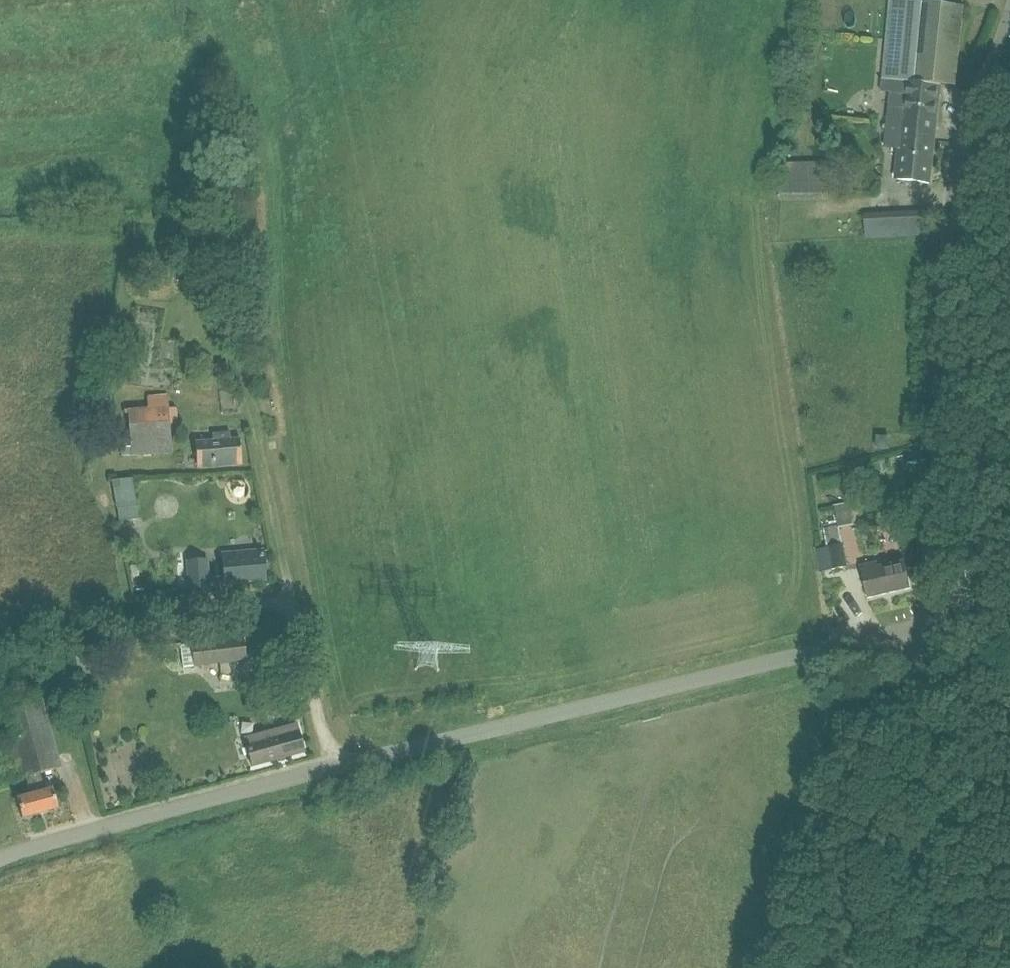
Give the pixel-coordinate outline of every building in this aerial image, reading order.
[(882,81),(940,85),(957,86),(965,7),(945,5),(924,2),(902,0),(890,0),(882,81)] [(882,81),(881,92),(893,93),(893,97),(887,148),(900,150),(900,152),(897,180),(910,181),(930,184),(940,85),(882,81)] [(863,244),(919,243),(918,228),(863,229),(863,244)] [(199,262),(201,279),(212,277),(209,260),(199,262)] [(839,298),(840,305),(848,305),(847,297),(839,298)] [(129,409),(131,438),(121,439),(122,456),(172,453),(170,424),(178,424),(176,407),(168,408),(168,394),(148,395),(149,407),(129,409)] [(195,442),(197,468),(242,465),(240,439),(231,440),(231,433),(213,434),(213,441),(195,442)] [(878,437),(877,448),(889,449),(889,437),(878,437)] [(236,476),(238,488),(253,486),(251,473),(236,476)] [(118,508),(120,522),(139,519),(132,478),(112,480),(117,508),(118,508)] [(853,524),(848,503),(835,506),(839,525),(823,528),(827,548),(816,550),(821,573),(848,567),(839,528),(853,524)] [(223,583),(246,581),(265,579),(262,551),(220,555),(223,583)] [(188,586),(189,589),(210,588),(208,558),(186,560),(187,562),(175,563),(177,587),(188,586)] [(861,570),(863,579),(865,584),(868,598),(911,588),(905,561),(881,567),(880,566),(879,567),(878,561),(860,565),(861,570)] [(838,582),(843,592),(860,585),(856,575),(838,582)] [(181,646),(183,666),(246,659),(244,638),(181,646)] [(245,739),(247,748),(252,767),(304,753),(296,724),(245,739)] [(30,795),(17,799),(22,819),(58,808),(53,789),(45,791),(41,774),(26,778),(30,795)]
